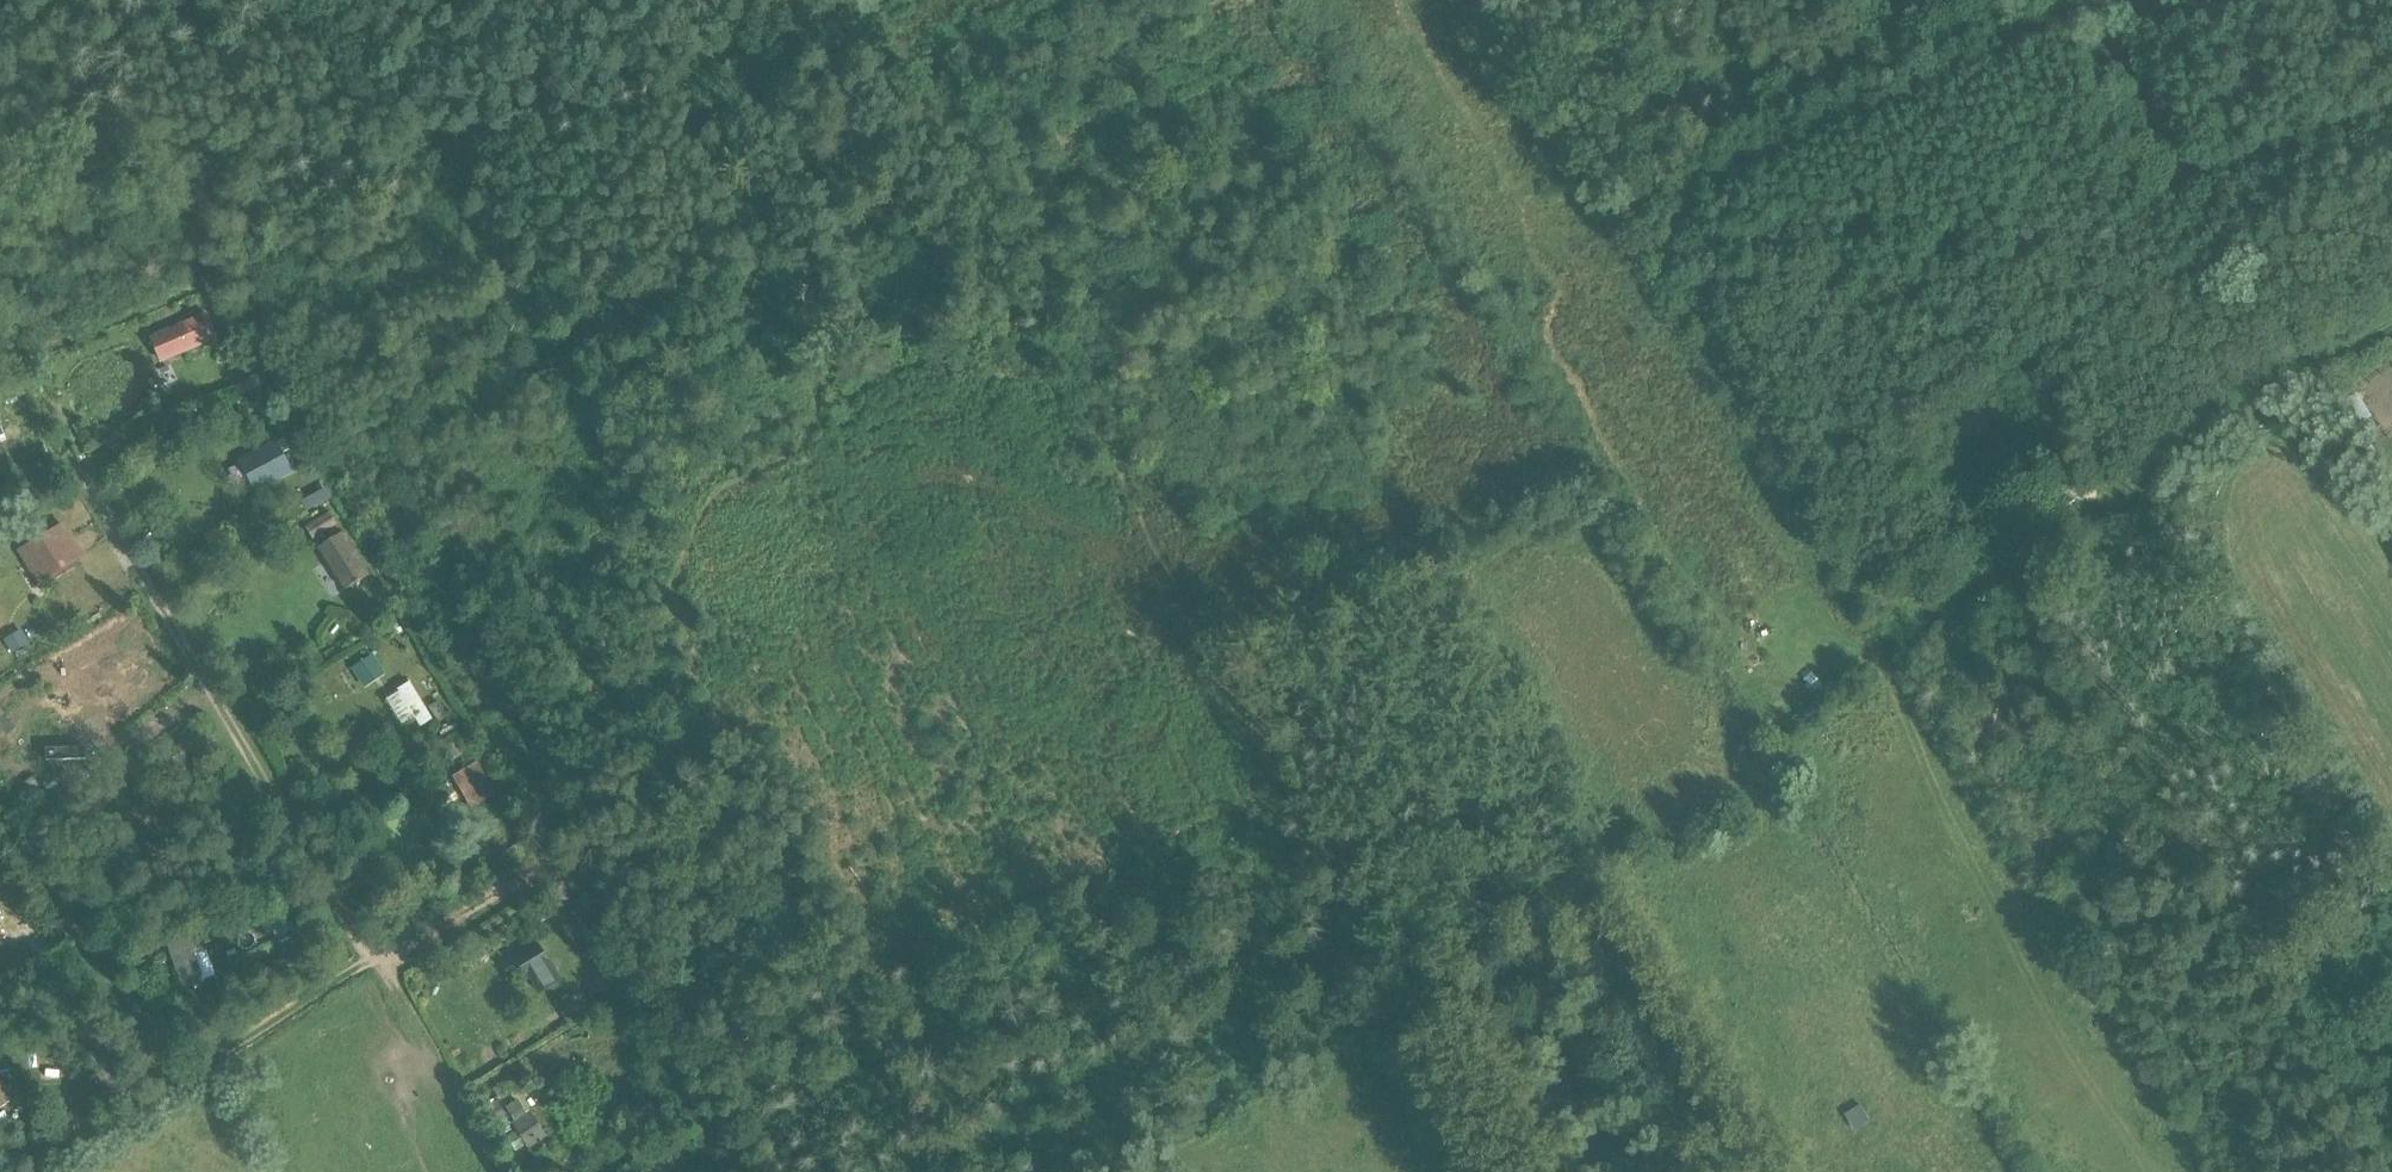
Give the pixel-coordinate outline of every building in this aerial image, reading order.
[(200,314),(149,337),(160,363),(212,340),(200,314)] [(258,372),(239,383),(246,396),(265,385),(258,372)] [(2354,429),(2378,414),(2363,389),(2339,404),(2354,429)] [(276,441),(239,460),(256,492),(293,473),(276,441)] [(329,512),(305,528),(313,540),(337,524),(329,512)] [(62,522),(17,549),(38,584),(83,557),(62,522)] [(317,548),(344,591),(370,574),(343,532),(317,548)] [(21,629),(4,639),(13,654),(29,644),(21,629)] [(352,668),(364,687),(385,674),(373,655),(352,668)] [(407,684),(430,721),(443,713),(419,676),(407,684)] [(6,736),(15,728),(3,714),(0,710),(0,729),(6,736)] [(457,766),(453,760),(443,767),(473,807),(494,792),(469,757),(457,766)] [(178,919),(183,939),(168,944),(181,989),(204,982),(195,953),(207,950),(197,914),(178,919)] [(1313,977),(1346,960),(1340,947),(1345,944),(1340,934),(1333,937),(1333,935),(1300,951),(1313,977)] [(1182,963),(1202,953),(1196,941),(1176,951),(1182,963)] [(472,1019),(461,1026),(469,1039),(472,1045),(483,1038),(480,1032),(472,1019)] [(0,1075),(0,1108),(9,1102),(5,1095),(21,1085),(11,1069),(0,1075)] [(509,1078),(491,1089),(499,1101),(517,1090),(509,1078)] [(1069,1119),(1054,1095),(1045,1101),(1059,1125),(1069,1119)] [(528,1149),(547,1136),(530,1111),(527,1113),(518,1099),(505,1107),(514,1121),(511,1123),(516,1130),(506,1137),(515,1151),(525,1145),(528,1149)] [(497,1101),(482,1112),(490,1125),(506,1115),(497,1101)]
